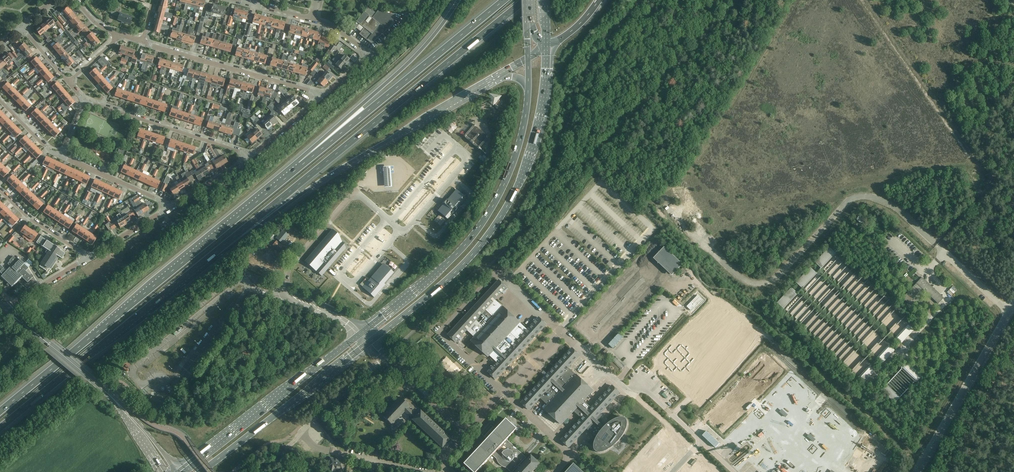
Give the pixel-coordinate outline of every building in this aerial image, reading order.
[(185,6),(185,8),(184,10),(183,12),(186,13),(186,10),(187,8),(187,7),(191,8),(193,0),(187,0),(185,5),(185,6)] [(199,0),(193,0),(191,8),(195,9),(194,10),(194,12),(194,13),(196,13),(197,7),(199,0)] [(196,13),(198,14),(200,7),(203,8),(205,3),(205,2),(199,0),(197,7),(196,13)] [(217,14),(220,6),(219,5),(218,6),(213,5),(212,8),(211,11),(210,11),(207,10),(205,17),(205,18),(203,24),(202,26),(202,27),(204,28),(206,20),(207,21),(208,18),(208,17),(211,18),(212,16),(212,15),(212,16),(213,16),(214,13),(217,14)] [(221,6),(220,6),(217,14),(221,15),(220,18),(223,18),(224,16),(226,8),(221,7),(221,6)] [(63,20),(67,17),(73,12),(68,7),(63,12),(65,14),(61,18),(60,16),(60,15),(56,11),(53,13),(57,18),(61,22),(63,20)] [(133,18),(121,14),(119,13),(120,9),(114,7),(111,14),(119,17),(118,20),(130,25),(133,18)] [(164,14),(172,17),(173,14),(169,13),(165,12),(166,8),(160,7),(158,13),(164,14)] [(395,15),(378,11),(376,13),(375,12),(376,10),(372,7),(370,9),(368,7),(364,12),(351,28),(354,30),(359,24),(364,28),(360,34),(372,44),(392,25),(395,15)] [(239,11),(239,10),(236,9),(236,10),(235,10),(233,16),(237,17),(236,20),(239,21),(241,11),(239,11)] [(73,12),(67,17),(71,22),(77,17),(75,15),(76,14),(74,11),(73,12)] [(245,12),(241,11),(239,21),(242,22),(243,19),(246,20),(248,13),(247,13),(248,12),(245,12)] [(261,17),(261,16),(258,15),(258,16),(255,15),(253,23),(255,24),(256,23),(259,24),(261,17)] [(267,18),(267,17),(264,16),(264,17),(261,17),(259,24),(257,33),(259,34),(261,25),(265,26),(267,18)] [(75,27),(81,22),(77,17),(71,22),(75,27)] [(56,25),(55,23),(51,18),(46,23),(50,28),(51,29),(53,31),(56,28),(54,26),(56,25)] [(273,20),(273,19),(270,18),(270,19),(267,18),(265,26),(263,32),(266,33),(268,26),(271,27),(273,20)] [(155,25),(169,29),(169,27),(161,25),(162,21),(157,19),(155,25)] [(279,21),(279,20),(276,20),(276,21),(273,20),(271,27),(269,33),(272,34),(274,28),(277,29),(279,21)] [(65,30),(62,26),(58,21),(56,23),(63,32),(65,30)] [(285,23),(285,22),(282,21),(282,22),(279,21),(277,29),(276,35),(277,33),(279,34),(280,30),(283,30),(285,23)] [(85,27),(81,22),(75,27),(73,29),(78,34),(81,31),(84,34),(89,30),(86,27),(85,27)] [(50,28),(46,23),(41,26),(47,33),(50,31),(49,29),(50,28)] [(169,29),(155,25),(153,32),(159,33),(160,30),(165,32),(164,35),(167,35),(169,29)] [(297,27),(297,26),(294,25),(294,26),(291,26),(288,36),(291,37),(292,34),(295,35),(297,27)] [(47,33),(41,26),(36,31),(40,36),(43,34),(48,39),(46,41),(48,43),(52,40),(49,37),(49,36),(47,33)] [(170,37),(176,39),(180,26),(178,26),(177,29),(173,28),(172,31),(170,37)] [(186,42),(188,42),(191,30),(192,28),(190,27),(189,29),(188,35),(184,34),(182,42),(185,43),(186,42)] [(303,29),(303,28),(300,27),(300,28),(297,27),(295,35),(301,36),(303,29)] [(62,48),(60,45),(64,41),(62,38),(67,34),(64,32),(60,35),(57,37),(55,39),(54,40),(57,44),(53,47),(57,52),(62,48)] [(206,46),(208,39),(210,33),(207,32),(205,38),(202,37),(200,44),(206,46)] [(321,37),(320,36),(321,34),(320,34),(321,33),(318,32),(318,33),(315,32),(313,40),(319,41),(320,41),(321,37)] [(91,42),(96,37),(92,33),(87,37),(89,40),(83,45),(85,47),(91,42)] [(208,39),(206,46),(212,48),(214,40),(216,34),(213,34),(212,40),(208,39)] [(214,40),(212,48),(218,49),(220,42),(222,35),(219,34),(217,41),(214,40)] [(220,42),(218,49),(224,51),(226,44),(228,37),(225,36),(223,43),(220,42)] [(87,53),(85,51),(87,49),(90,46),(93,44),(95,47),(100,42),(96,37),(91,42),(85,47),(83,49),(80,51),(84,55),(87,53)] [(328,47),(330,40),(324,39),(325,38),(321,37),(320,41),(319,41),(317,49),(319,49),(320,45),(328,47)] [(22,45),(21,46),(18,42),(15,44),(14,44),(20,52),(16,55),(14,52),(12,54),(15,57),(14,58),(16,59),(20,55),(23,53),(29,48),(24,43),(22,45)] [(64,51),(62,48),(57,52),(61,57),(74,46),(73,44),(64,51)] [(226,44),(224,51),(230,53),(232,45),(226,44)] [(243,50),(241,57),(247,59),(249,51),(250,49),(251,45),(249,45),(248,48),(247,48),(246,51),(243,50)] [(70,58),(68,55),(76,48),(74,46),(61,57),(65,62),(70,58)] [(126,56),(128,49),(121,46),(119,53),(126,56)] [(20,55),(16,59),(17,62),(22,57),(22,58),(23,58),(25,55),(27,58),(29,60),(33,57),(31,54),(33,53),(29,48),(23,53),(20,55)] [(241,57),(243,50),(237,48),(235,56),(241,57)] [(255,53),(253,61),(259,63),(261,55),(262,52),(263,49),(260,48),(259,51),(258,54),(255,53)] [(126,56),(125,59),(124,62),(126,63),(127,60),(128,60),(129,57),(133,58),(131,63),(136,64),(138,56),(134,54),(135,51),(128,49),(126,56)] [(253,61),(255,53),(249,51),(247,59),(253,61)] [(338,51),(335,55),(334,55),(340,60),(345,65),(349,60),(344,55),(342,58),(339,56),(341,54),(338,51)] [(17,62),(16,59),(14,58),(12,60),(11,60),(7,56),(7,55),(2,59),(6,64),(9,62),(10,64),(13,61),(15,63),(17,62)] [(153,60),(154,57),(154,56),(151,55),(151,56),(148,56),(143,72),(146,73),(148,65),(154,66),(156,60),(153,60)] [(261,55),(259,63),(265,64),(267,57),(261,55)] [(278,60),(276,67),(282,69),(284,62),(286,56),(283,55),(281,61),(278,60)] [(79,59),(77,57),(75,59),(73,56),(70,58),(65,62),(69,67),(79,59)] [(287,63),(284,62),(282,69),(288,71),(290,64),(291,61),(292,57),(288,56),(287,63)] [(35,68),(41,63),(37,58),(31,62),(35,68)] [(276,67),(278,60),(272,58),(270,66),(276,67)] [(160,73),(162,74),(166,61),(160,59),(160,61),(157,60),(156,65),(162,67),(160,73)] [(345,65),(340,60),(336,65),(341,70),(345,65)] [(170,69),(172,63),(166,61),(162,74),(164,74),(165,71),(166,71),(167,68),(170,69)] [(294,72),(296,65),(296,63),(291,61),(290,64),(288,71),(294,72)] [(329,61),(326,64),(332,70),(335,66),(329,61)] [(90,74),(94,79),(100,74),(102,72),(107,67),(106,66),(103,62),(100,64),(103,67),(100,70),(98,72),(95,69),(90,74)] [(312,72),(314,70),(315,68),(318,64),(316,62),(313,66),(310,70),(312,72)] [(41,63),(35,68),(40,73),(45,68),(41,63)] [(173,81),(172,82),(175,83),(176,78),(177,78),(179,72),(182,73),(184,73),(186,68),(183,68),(183,66),(178,64),(174,77),(173,81)] [(305,76),(307,69),(308,66),(306,65),(305,68),(302,67),(300,74),(299,76),(303,77),(303,75),(305,76)] [(45,68),(40,73),(44,77),(49,73),(45,68)] [(186,80),(186,79),(187,76),(193,78),(195,71),(189,69),(186,68),(184,73),(182,78),(183,78),(180,85),(183,86),(186,80)] [(326,72),(324,74),(319,70),(317,73),(318,74),(327,82),(330,79),(330,80),(332,78),(331,77),(332,77),(326,72)] [(195,82),(196,79),(199,80),(201,73),(195,71),(193,78),(190,87),(193,88),(195,82)] [(207,75),(208,73),(202,71),(201,73),(199,80),(197,89),(199,89),(201,83),(204,84),(207,75)] [(104,79),(98,84),(103,89),(111,81),(116,77),(118,75),(120,73),(117,72),(109,79),(108,79),(106,81),(104,79)] [(52,80),(54,78),(49,73),(44,77),(38,82),(39,83),(40,82),(41,83),(45,79),(48,83),(45,85),(47,87),(54,82),(52,80)] [(100,74),(94,79),(98,84),(104,79),(106,77),(104,75),(102,77),(100,74)] [(323,87),(327,82),(318,74),(316,75),(318,77),(315,80),(318,82),(323,87)] [(211,83),(213,76),(207,75),(204,84),(203,91),(206,91),(208,83),(211,83)] [(219,78),(217,85),(216,88),(217,88),(219,87),(220,86),(223,87),(225,80),(219,78)] [(234,90),(237,81),(231,79),(229,85),(227,84),(226,89),(224,94),(227,95),(229,90),(230,89),(234,90)] [(111,81),(103,89),(107,94),(113,89),(116,87),(111,81)] [(241,90),(243,83),(237,81),(234,90),(233,94),(236,95),(237,92),(240,92),(241,90)] [(56,92),(62,87),(58,82),(50,89),(52,91),(54,89),(56,92)] [(3,88),(7,93),(13,88),(11,85),(8,83),(7,83),(3,88)] [(130,93),(127,100),(134,102),(136,95),(137,92),(139,86),(137,85),(135,91),(134,94),(130,93)] [(252,93),(254,86),(248,85),(247,91),(246,94),(249,95),(250,92),(252,93)] [(56,92),(61,97),(66,92),(62,87),(56,92)] [(12,97),(17,92),(13,88),(7,93),(12,97)] [(12,97),(17,102),(22,97),(29,90),(27,88),(20,95),(17,92),(12,97)] [(155,101),(152,108),(158,110),(161,103),(162,100),(164,94),(166,88),(163,88),(162,93),(160,100),(159,99),(158,102),(155,101)] [(260,96),(264,97),(266,89),(260,88),(257,98),(260,99),(260,96)] [(121,98),(124,91),(117,89),(115,96),(121,98)] [(142,97),(140,104),(146,106),(148,99),(149,96),(151,90),(149,89),(147,95),(146,98),(142,97)] [(272,101),(273,98),(274,95),(271,94),(272,91),(266,89),(264,97),(270,98),(269,100),(272,101)] [(127,100),(130,93),(124,91),(121,98),(127,100)] [(65,102),(70,97),(66,92),(61,97),(65,102)] [(140,104),(142,97),(136,95),(134,102),(140,104)] [(22,97),(17,102),(21,107),(26,101),(28,100),(26,98),(24,99),(22,97)] [(70,97),(65,102),(57,109),(59,110),(64,106),(65,107),(67,105),(69,107),(75,102),(70,97)] [(293,97),(288,101),(294,108),(299,104),(298,103),(301,101),(299,98),(296,100),(293,97)] [(152,108),(155,101),(148,99),(146,106),(152,108)] [(26,101),(21,107),(26,111),(31,106),(26,101)] [(294,108),(288,101),(285,103),(284,101),(281,103),(283,105),(289,112),(294,108)] [(161,103),(158,110),(165,112),(167,105),(161,103)] [(36,119),(41,114),(48,107),(47,105),(40,112),(37,109),(31,114),(36,119)] [(267,119),(272,126),(277,122),(274,118),(278,115),(274,110),(270,105),(268,107),(272,113),(271,114),(269,116),(270,117),(267,119)] [(289,112),(283,105),(280,107),(279,105),(276,107),(284,116),(289,112)] [(176,118),(178,111),(172,109),(169,116),(176,118)] [(178,111),(176,118),(182,120),(184,113),(185,111),(183,110),(182,112),(178,111)] [(230,119),(231,115),(232,114),(232,113),(229,112),(229,114),(228,114),(225,124),(222,123),(219,131),(225,133),(230,119)] [(188,122),(190,115),(184,113),(182,120),(188,122)] [(41,123),(46,118),(41,114),(36,119),(41,123)] [(272,126),(267,119),(263,115),(262,114),(261,116),(261,117),(265,121),(262,123),(263,124),(268,130),(272,126)] [(0,120),(0,122),(1,124),(0,125),(0,129),(1,128),(3,125),(9,120),(5,115),(0,120)] [(194,124),(197,117),(190,115),(188,122),(194,124)] [(230,125),(232,120),(233,116),(231,115),(230,119),(225,133),(231,135),(232,134),(235,135),(236,132),(237,129),(238,124),(236,123),(234,127),(230,125)] [(254,115),(252,117),(258,124),(260,122),(257,118),(256,118),(254,115)] [(29,126),(35,122),(31,116),(25,121),(29,126)] [(207,127),(213,129),(217,117),(214,116),(212,123),(209,122),(207,127)] [(197,117),(194,124),(201,126),(203,119),(197,117)] [(219,118),(217,117),(213,129),(219,131),(222,123),(218,121),(219,118)] [(45,128),(51,123),(46,118),(41,123),(45,128)] [(7,130),(13,124),(9,120),(3,125),(7,130)] [(51,123),(45,128),(50,133),(55,127),(57,126),(55,123),(53,125),(51,123)] [(277,123),(267,131),(270,134),(280,126),(277,123)] [(13,124),(7,130),(12,134),(17,128),(13,124)] [(55,127),(50,133),(55,137),(60,132),(55,127)] [(253,129),(251,127),(248,129),(250,131),(252,133),(252,134),(257,139),(262,135),(260,133),(257,129),(256,128),(255,127),(253,129)] [(17,128),(12,134),(16,138),(22,133),(17,128)] [(144,139),(146,132),(140,129),(138,137),(137,139),(140,140),(140,137),(144,139)] [(150,141),(152,134),(146,132),(144,139),(150,141)] [(247,137),(247,138),(252,143),(257,139),(252,134),(252,133),(247,137)] [(156,143),(159,136),(152,134),(150,141),(156,143)] [(2,144),(4,142),(9,136),(8,135),(0,142),(2,144)] [(17,150),(19,152),(22,149),(24,146),(30,141),(25,136),(19,142),(22,144),(20,147),(17,150)] [(159,136),(156,143),(163,145),(165,138),(159,136)] [(262,136),(252,146),(254,148),(264,139),(262,136)] [(171,140),(168,147),(168,149),(170,150),(171,147),(175,149),(177,142),(171,140)] [(28,151),(34,145),(30,141),(24,146),(28,151)] [(181,151),(183,144),(177,142),(175,149),(181,151)] [(183,144),(181,151),(187,153),(189,146),(183,144)] [(222,166),(213,150),(213,151),(210,147),(209,144),(207,144),(206,147),(209,148),(214,156),(215,158),(210,161),(207,156),(205,158),(208,162),(207,162),(212,170),(215,167),(217,169),(222,166)] [(32,155),(38,149),(34,145),(28,151),(32,155)] [(189,146),(187,153),(184,162),(187,163),(190,154),(193,155),(196,148),(189,146)] [(38,149),(32,155),(37,159),(43,153),(38,149)] [(216,149),(213,150),(222,166),(228,162),(224,156),(221,158),(216,149)] [(48,167),(52,160),(46,157),(43,164),(47,166),(45,169),(43,173),(41,172),(38,178),(42,180),(43,177),(44,178),(49,167),(48,167)] [(136,171),(133,178),(139,181),(142,174),(143,171),(146,165),(149,159),(147,158),(146,160),(144,164),(141,170),(139,173),(136,171)] [(29,172),(39,161),(37,159),(27,169),(29,172)] [(193,160),(204,177),(209,174),(208,172),(212,170),(207,162),(204,165),(205,166),(205,167),(203,169),(201,166),(200,167),(195,159),(193,160)] [(54,169),(57,162),(52,160),(48,167),(49,167),(54,169)] [(198,180),(204,177),(193,160),(191,161),(196,169),(193,171),(193,170),(188,173),(193,180),(196,177),(198,180)] [(59,172),(63,165),(57,162),(54,169),(59,172)] [(65,175),(68,167),(63,165),(59,172),(65,175)] [(127,175),(130,169),(124,166),(121,172),(127,175)] [(384,187),(392,187),(392,184),(391,169),(391,166),(383,166),(383,170),(384,185),(384,187)] [(70,177),(74,170),(68,167),(65,175),(70,177)] [(0,173),(0,174),(4,178),(9,172),(5,168),(0,173)] [(14,175),(17,178),(22,172),(20,169),(14,175)] [(133,178),(136,171),(130,169),(127,175),(133,178)] [(76,180),(79,172),(74,170),(70,177),(76,180)] [(188,173),(186,170),(184,171),(185,172),(181,175),(183,178),(180,180),(181,182),(185,188),(191,185),(189,182),(193,180),(188,173)] [(81,182),(85,175),(79,172),(76,180),(81,182)] [(145,183),(148,177),(142,174),(139,181),(145,183)] [(12,185),(17,179),(13,175),(7,181),(12,185)] [(85,175),(81,182),(87,185),(90,177),(85,175)] [(169,177),(166,176),(160,190),(164,192),(170,179),(169,177)] [(185,188),(181,182),(180,180),(178,176),(175,178),(179,184),(176,186),(179,192),(180,193),(183,191),(182,190),(185,188)] [(24,181),(27,178),(25,177),(22,180),(20,182),(17,179),(12,185),(16,189),(21,184),(22,184),(24,181)] [(151,186),(154,179),(148,177),(145,183),(151,186)] [(154,179),(151,186),(157,189),(160,182),(154,179)] [(97,190),(100,182),(95,180),(91,187),(92,187),(90,190),(96,192),(97,190)] [(102,192),(106,185),(100,182),(97,190),(102,192)] [(179,192),(176,186),(174,183),(170,185),(172,188),(170,189),(173,195),(174,195),(174,196),(177,194),(177,193),(179,192)] [(597,187),(601,191),(605,187),(601,183),(597,187)] [(26,188),(22,184),(21,184),(16,189),(20,194),(26,188)] [(106,185),(102,192),(108,195),(111,187),(106,185)] [(111,187),(108,195),(113,197),(117,190),(111,187)] [(25,198),(30,192),(26,188),(20,194),(25,198)] [(117,190),(113,197),(119,200),(120,199),(118,203),(121,204),(123,198),(121,196),(122,192),(117,190)] [(458,207),(459,208),(460,207),(460,206),(466,199),(456,190),(447,200),(447,199),(445,201),(443,203),(444,204),(442,206),(438,211),(447,218),(448,219),(451,216),(452,216),(453,215),(452,214),(454,213),(457,209),(458,207)] [(30,192),(25,198),(29,202),(34,196),(37,194),(35,192),(33,194),(30,192)] [(85,203),(87,201),(90,194),(87,192),(84,199),(82,203),(85,205),(86,204),(85,203)] [(41,198),(44,195),(42,193),(40,196),(37,199),(34,196),(29,202),(33,206),(41,198)] [(138,197),(135,198),(144,214),(147,212),(147,213),(150,211),(145,204),(142,206),(139,201),(140,200),(138,197)] [(7,198),(4,201),(10,206),(13,203),(7,198)] [(41,198),(33,206),(38,210),(45,202),(41,198)] [(138,217),(144,214),(135,198),(132,200),(135,203),(136,206),(135,206),(137,209),(134,210),(133,209),(130,211),(134,217),(137,215),(138,217)] [(49,216),(53,209),(48,206),(43,212),(49,216)] [(4,217),(10,211),(6,207),(0,213),(4,217)] [(53,209),(49,216),(54,219),(58,212),(53,209)] [(134,217),(130,211),(123,215),(120,209),(117,211),(119,214),(126,225),(132,221),(130,219),(134,217)] [(9,222),(14,216),(10,211),(4,217),(9,222)] [(58,212),(54,219),(59,222),(63,216),(58,212)] [(126,225),(119,214),(117,216),(119,220),(116,221),(113,224),(111,221),(108,217),(105,218),(108,223),(112,230),(119,226),(121,228),(126,225)] [(14,216),(9,222),(7,224),(11,228),(19,220),(14,216)] [(63,216),(59,222),(64,226),(68,219),(63,216)] [(859,216),(856,219),(861,224),(864,221),(859,216)] [(68,219),(64,226),(69,229),(73,222),(68,219)] [(84,225),(86,222),(84,221),(82,224),(81,224),(80,226),(77,225),(72,231),(77,235),(82,228),(84,225)] [(21,232),(24,234),(23,236),(26,238),(31,230),(25,226),(21,232)] [(82,238),(87,231),(82,228),(77,235),(82,238)] [(31,230),(26,238),(26,239),(25,240),(31,244),(34,241),(38,234),(31,230)] [(87,241),(92,234),(87,231),(82,238),(87,241)] [(273,245),(272,246),(278,251),(283,247),(281,245),(288,237),(282,232),(275,240),(272,237),(268,241),(273,245)] [(314,268),(315,267),(324,274),(346,249),(337,241),(339,240),(330,232),(306,260),(314,268)] [(92,234),(87,241),(93,245),(97,238),(92,234)] [(41,236),(36,243),(41,246),(45,239),(41,236)] [(53,245),(47,241),(43,247),(47,250),(45,253),(48,254),(41,264),(45,266),(43,269),(47,271),(53,262),(53,263),(53,262),(54,261),(55,261),(58,256),(62,259),(65,254),(61,250),(53,245)] [(672,275),(674,273),(682,264),(664,247),(653,258),(672,275)] [(823,273),(837,258),(831,252),(817,267),(823,273)] [(16,282),(21,277),(28,283),(32,278),(26,271),(29,268),(24,264),(25,264),(20,259),(19,261),(14,257),(10,261),(14,266),(12,268),(11,267),(6,271),(4,269),(4,268),(0,265),(0,272),(3,275),(1,277),(12,287),(16,282)] [(393,273),(392,272),(383,264),(371,278),(363,287),(375,297),(378,293),(377,292),(382,286),(383,287),(385,285),(384,284),(393,273)] [(804,293),(818,278),(812,272),(798,287),(804,293)] [(922,277),(917,282),(903,298),(909,304),(922,289),(938,304),(944,298),(922,277)] [(507,287),(499,280),(447,335),(456,343),(467,331),(474,337),(470,341),(488,357),(492,354),(499,360),(487,372),(496,380),(547,325),(539,317),(527,329),(520,323),(521,322),(503,306),(502,306),(496,300),(507,287)] [(315,281),(311,284),(318,292),(322,288),(315,281)] [(793,292),(779,307),(786,313),(799,297),(793,292)] [(701,299),(697,296),(687,306),(691,310),(701,299)] [(508,310),(510,309),(503,301),(501,303),(508,310)] [(911,330),(898,343),(903,347),(915,334),(911,330)] [(613,349),(620,341),(623,338),(622,337),(619,334),(618,334),(609,345),(613,349)] [(599,422),(601,419),(598,417),(621,393),(612,385),(591,407),(585,401),(594,390),(576,374),(569,368),(581,355),(572,348),(521,403),(529,411),(540,399),(547,405),(544,409),(562,425),(574,412),(581,418),(561,440),(569,448),(591,424),(595,427),(591,433),(598,437),(596,440),(595,442),(595,444),(594,445),(594,447),(594,449),(595,450),(595,451),(596,452),(597,453),(598,453),(599,454),(600,454),(601,454),(603,453),(605,453),(607,452),(609,451),(611,450),(613,448),(613,447),(617,440),(620,442),(621,441),(622,439),(624,437),(625,435),(626,432),(628,430),(628,428),(628,426),(629,425),(629,423),(628,422),(628,421),(627,420),(627,419),(626,419),(625,418),(624,418),(623,418),(622,418),(620,418),(618,419),(616,419),(614,421),(612,422),(610,423),(608,425),(606,427),(605,428),(599,422)] [(884,367),(896,354),(891,350),(879,363),(884,367)] [(917,384),(922,379),(907,365),(903,370),(917,384)] [(872,370),(860,383),(865,387),(877,374),(872,370)] [(651,375),(644,384),(645,385),(653,377),(651,375)] [(903,383),(905,384),(903,387),(909,392),(915,384),(910,381),(909,382),(905,379),(903,383)] [(884,394),(896,405),(902,398),(890,387),(884,394)] [(159,394),(159,390),(151,390),(151,399),(161,399),(161,394),(159,394)] [(410,417),(412,419),(411,420),(442,448),(451,439),(407,397),(403,401),(399,397),(382,416),(392,425),(404,412),(410,417)] [(540,463),(531,455),(525,462),(523,460),(526,457),(506,438),(516,428),(506,418),(464,463),(473,471),(476,471),(488,460),(487,459),(492,454),(511,471),(512,471),(515,469),(516,471),(532,471),(540,463)] [(321,423),(326,428),(331,424),(326,419),(321,423)] [(720,443),(707,431),(702,435),(716,448),(720,443)] [(345,461),(329,457),(327,466),(328,466),(328,468),(327,471),(335,471),(335,470),(336,468),(342,470),(345,461)] [(573,464),(565,471),(581,471),(573,464)]
